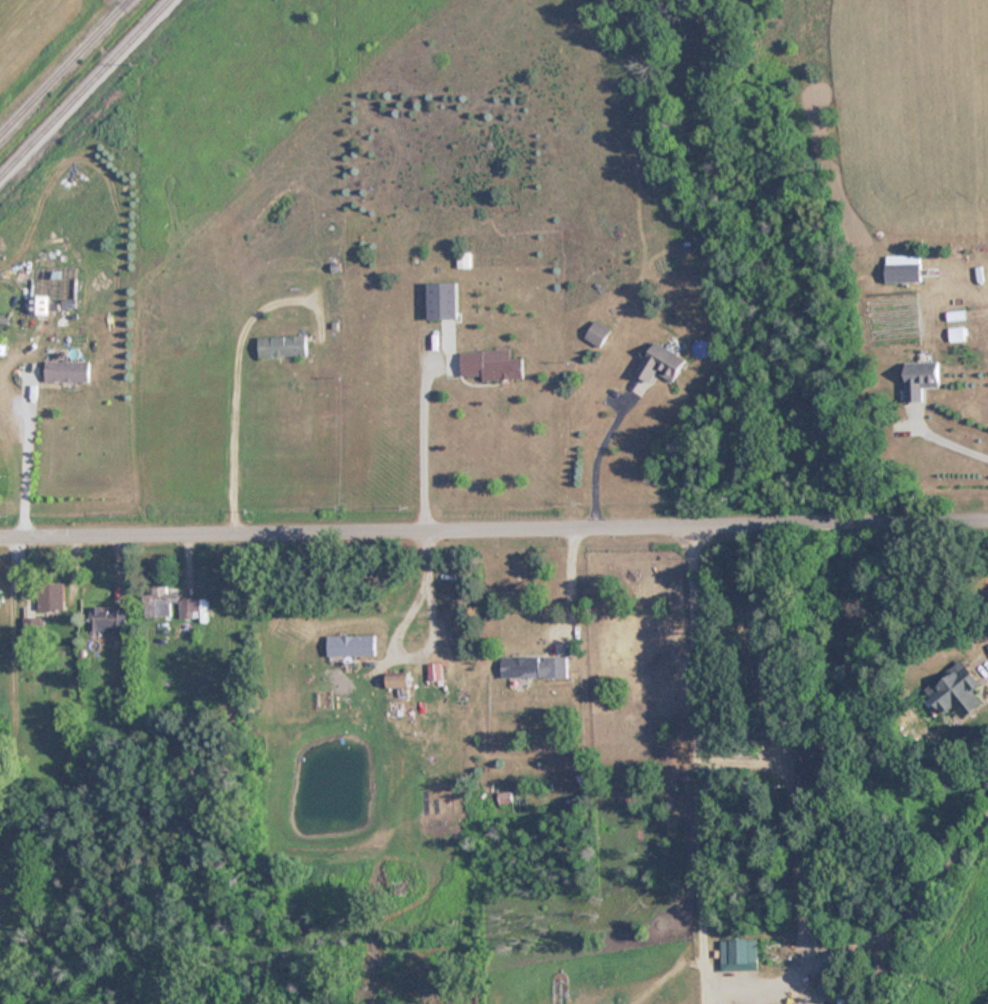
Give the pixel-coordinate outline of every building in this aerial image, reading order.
[(887,263),(887,281),(922,281),(922,263),(887,263)] [(457,282),(428,282),(428,317),(457,317),(457,282)] [(607,327),(594,322),(588,340),(601,345),(607,327)] [(965,341),(965,327),(951,327),(951,341),(965,341)] [(306,335),(258,335),(258,355),(306,355),(306,335)] [(687,359),(655,341),(636,373),(653,382),(658,372),(674,382),(687,359)] [(460,353),(461,375),(482,374),(483,380),(523,378),(522,358),(483,360),(483,352),(460,353)] [(38,362),(21,362),(21,382),(38,382),(38,362)] [(89,381),(89,362),(45,362),(45,381),(89,381)] [(907,363),(907,401),(924,401),(924,388),(940,388),(940,363),(907,363)] [(25,590),(25,643),(51,642),(51,610),(64,610),(64,582),(36,582),(36,590),(25,590)] [(171,615),(170,603),(180,602),(180,618),(198,617),(197,598),(179,598),(178,587),(142,587),(143,616),(171,615)] [(125,607),(90,607),(90,630),(125,630),(125,607)] [(375,656),(375,635),(328,635),(328,656),(375,656)] [(502,678),(568,678),(568,656),(502,656),(502,678)] [(963,658),(926,690),(957,726),(984,702),(974,691),(984,682),(963,658)] [(408,689),(408,675),(386,675),(386,689),(408,689)] [(499,804),(512,803),(511,793),(498,794),(499,804)] [(757,938),(722,939),(722,970),(758,970),(757,938)]
